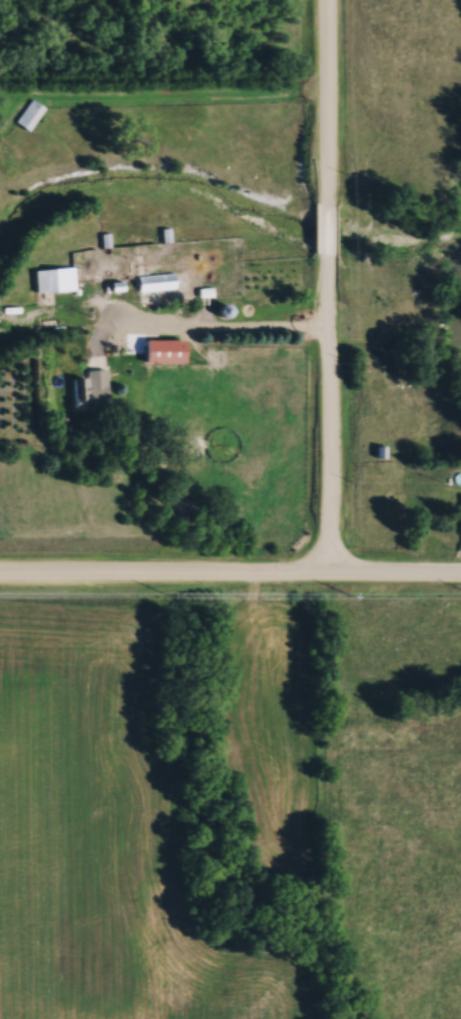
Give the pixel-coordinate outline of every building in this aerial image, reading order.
[(46,107),(33,98),(16,122),(29,131),(46,107)] [(74,268),(35,269),(35,291),(74,291),(74,268)] [(138,274),(138,290),(174,290),(174,274),(138,274)] [(144,362),(182,362),(182,338),(144,338),(144,362)] [(109,404),(106,368),(86,369),(86,376),(73,377),(75,406),(109,404)]
